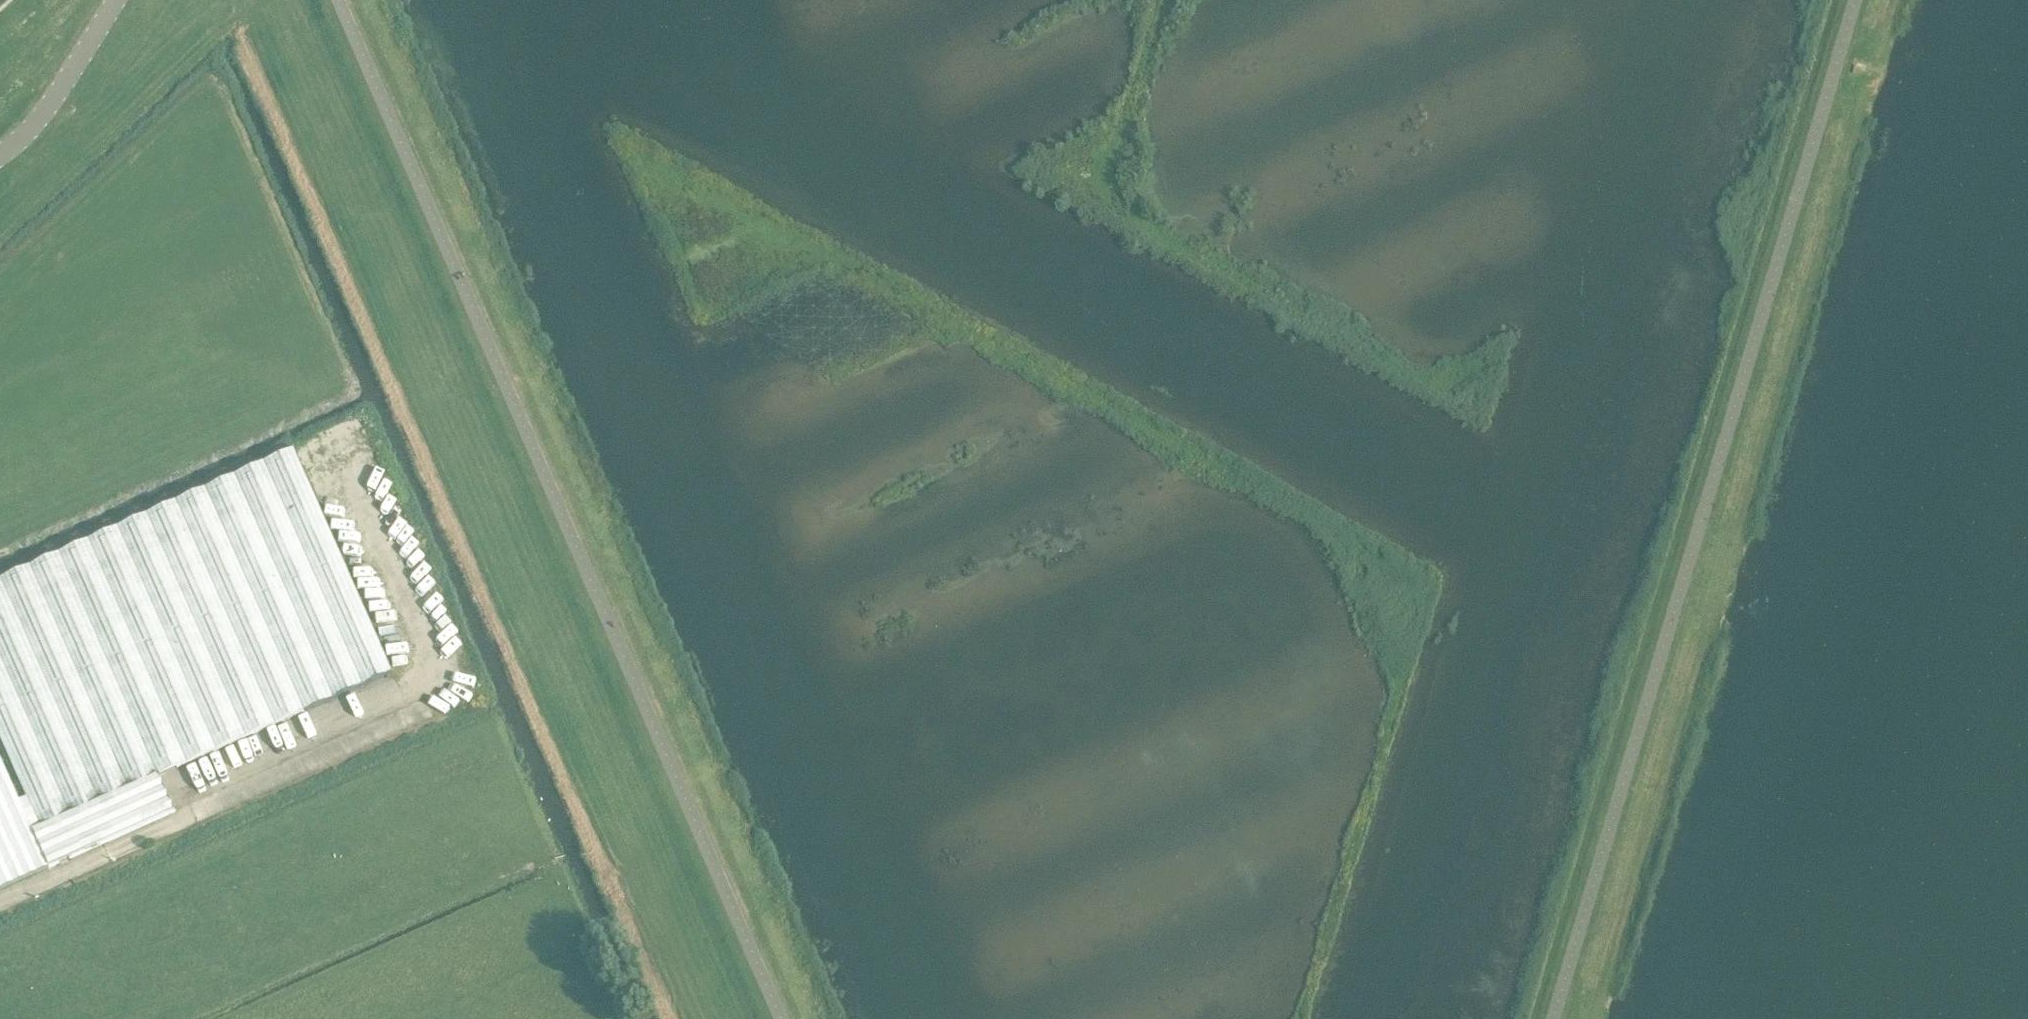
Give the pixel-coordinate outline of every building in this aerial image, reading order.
[(390,673),(392,672),(294,448),(0,579),(0,738),(26,798),(55,863),(174,811),(158,776),(390,673)] [(19,802),(0,759),(0,889),(49,867),(48,866),(55,863),(26,798),(19,802)]
